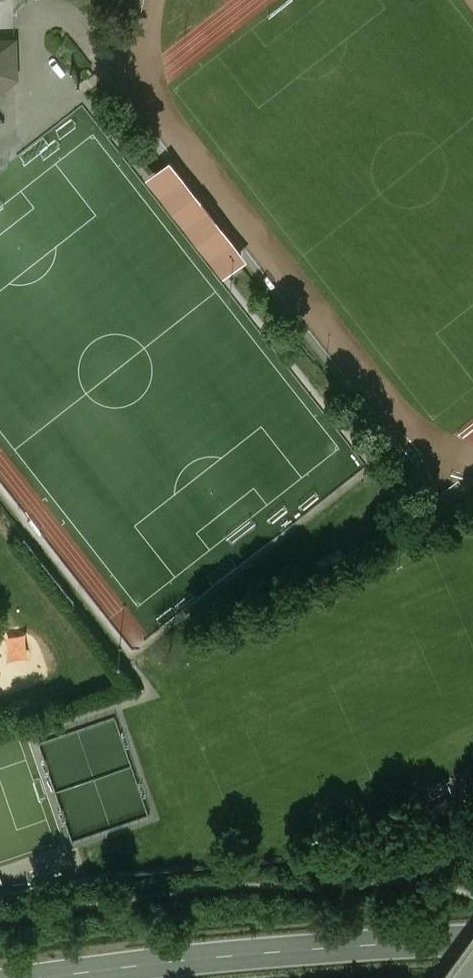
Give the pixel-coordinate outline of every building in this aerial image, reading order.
[(10,67),(9,40),(0,40),(0,67),(10,67)] [(172,159),(147,178),(222,274),(246,255),(172,159)] [(255,287),(245,295),(252,303),(261,296),(255,287)]
